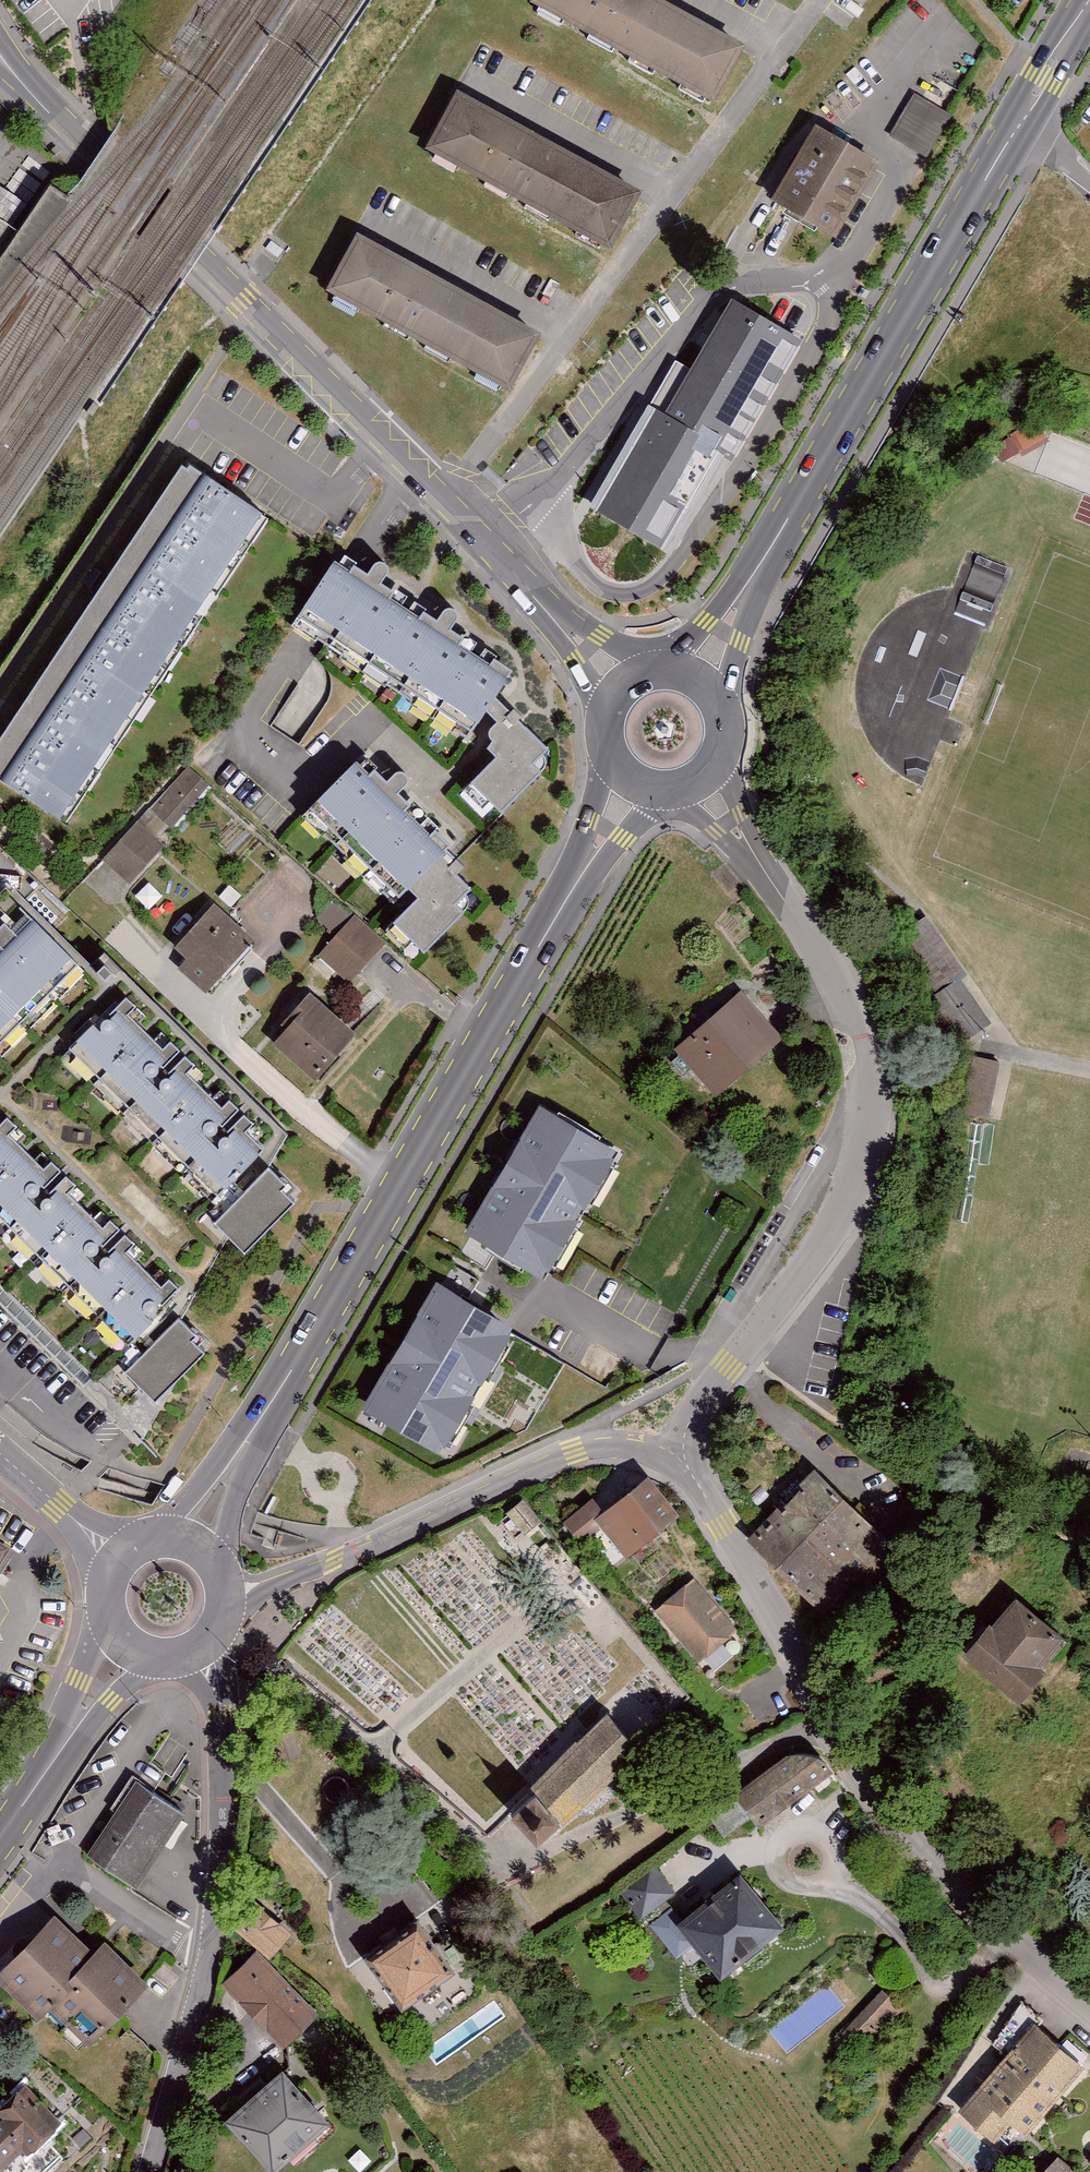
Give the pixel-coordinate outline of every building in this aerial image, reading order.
[(530,2),(714,103),(746,45),(664,0),(531,0),(530,2)] [(458,90),(426,148),(610,249),(642,191),(458,90)] [(954,119),(920,100),(897,139),(931,158),(954,119)] [(824,135),(783,205),(837,237),(878,166),(824,135)] [(357,233),(325,290),(509,391),(541,333),(357,233)] [(654,409),(595,514),(679,561),(804,339),(736,302),(671,418),(654,409)] [(993,446),(1002,462),(1047,437),(1037,419),(1009,434),(1010,437),(993,446)] [(59,818),(262,514),(195,470),(0,760),(0,779),(59,818)] [(338,566),(301,626),(480,741),(511,704),(521,680),(338,566)] [(497,756),(468,790),(501,818),(562,747),(511,704),(480,741),(497,756)] [(363,763),(313,820),(412,905),(392,928),(430,961),(500,881),(363,763)] [(214,788),(193,767),(150,812),(172,832),(214,788)] [(140,825),(101,867),(128,892),(167,851),(140,825)] [(94,973),(15,892),(0,906),(0,1064),(94,973)] [(182,966),(208,990),(256,939),(218,903),(180,944),(192,955),(182,966)] [(353,916),(318,959),(353,987),(387,943),(353,916)] [(963,970),(925,917),(906,930),(934,971),(923,979),(932,992),(958,973),(963,970)] [(958,973),(932,992),(966,1039),(993,1019),(958,973)] [(131,984),(61,1059),(266,1250),(315,1198),(268,1154),(289,1131),(131,984)] [(313,993),(271,1048),(318,1083),(359,1029),(313,993)] [(740,993),(681,1044),(721,1091),(781,1040),(740,993)] [(967,1056),(957,1114),(992,1120),(1002,1062),(967,1056)] [(540,1104),(465,1233),(541,1277),(616,1149),(540,1104)] [(12,1110),(0,1123),(0,1295),(142,1432),(228,1344),(176,1294),(189,1280),(12,1110)] [(362,1409),(438,1453),(512,1325),(436,1281),(362,1409)] [(755,1538),(826,1604),(892,1534),(820,1468),(755,1538)] [(563,1523),(581,1545),(602,1528),(625,1558),(679,1514),(647,1475),(603,1511),(593,1499),(563,1523)] [(506,1513),(524,1535),(541,1521),(523,1499),(506,1513)] [(27,1541),(0,1525),(0,1584),(27,1541)] [(694,1579),(657,1614),(703,1662),(740,1627),(694,1579)] [(989,1622),(962,1655),(1020,1704),(1047,1671),(1043,1668),(1066,1640),(1016,1598),(993,1626),(989,1622)] [(525,1828),(538,1841),(559,1821),(563,1824),(640,1750),(608,1716),(531,1789),(535,1793),(512,1815),(525,1828)] [(742,1791),(765,1823),(838,1772),(815,1740),(742,1791)] [(84,1843),(135,1880),(186,1810),(135,1773),(84,1843)] [(654,1863),(620,1891),(642,1918),(676,1890),(654,1863)] [(676,1925),(719,1979),(784,1927),(741,1873),(676,1925)] [(439,1894),(426,1904),(432,1912),(445,1902),(439,1894)] [(260,1947),(277,1962),(301,1938),(255,1900),(231,1923),(260,1947)] [(64,1916),(8,1977),(82,2044),(108,2017),(118,2026),(158,1982),(108,1937),(99,1947),(64,1916)] [(368,1963),(400,2009),(451,1974),(419,1928),(368,1963)] [(224,1983),(287,2048),(325,2012),(277,1962),(260,1947),(224,1983)] [(853,2019),(875,2040),(906,2008),(884,1987),(853,2019)] [(1015,2135),(1037,2109),(1047,2117),(1089,2068),(1089,2037),(1052,2004),(971,2098),(1015,2135)] [(292,2067),(233,2118),(280,2171),(287,2171),(342,2124),(292,2067)] [(0,2130),(0,2161),(9,2171),(35,2149),(41,2156),(72,2128),(28,2079),(4,2100),(17,2115),(0,2130)] [(1059,2160),(1045,2171),(1069,2171),(1059,2160)]
